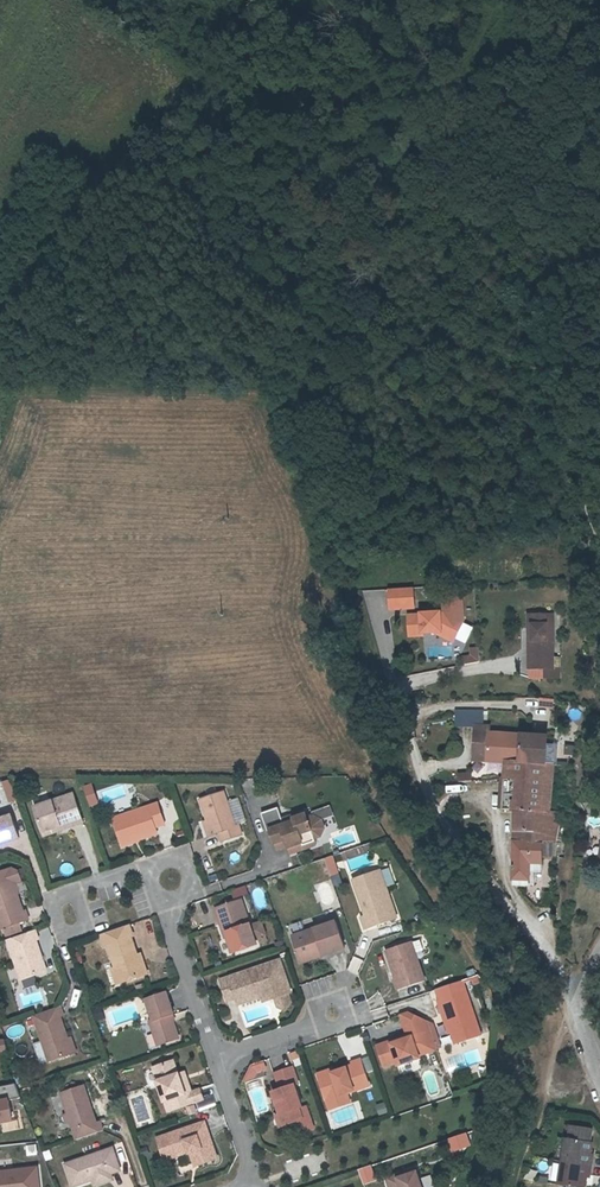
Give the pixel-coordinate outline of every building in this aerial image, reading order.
[(411,596),(387,599),(389,619),(413,617),(411,596)] [(524,670),(539,670),(540,680),(556,679),(556,668),(548,669),(542,670),(541,654),(547,654),(545,616),(521,617),(524,670)] [(419,624),(407,624),(408,645),(422,644),(422,642),(433,641),(440,641),(453,647),(461,630),(442,621),(435,621),(432,625),(427,625),(427,622),(419,622),(419,624)] [(440,641),(433,641),(452,650),(453,647),(440,641)] [(461,666),(462,673),(477,669),(475,654),(469,655),(470,664),(461,666)] [(553,706),(553,697),(539,698),(539,707),(553,706)] [(524,760),(525,731),(493,731),(493,725),(486,725),(486,719),(485,719),(458,721),(458,734),(478,733),(478,760),(491,760),(509,760),(524,760)] [(525,731),(524,760),(538,760),(538,732),(537,732),(525,731)] [(538,732),(538,760),(551,760),(551,739),(551,732),(538,732)] [(539,835),(548,835),(561,836),(564,812),(564,810),(555,810),(556,760),(551,760),(538,760),(524,760),(509,760),(509,768),(509,777),(509,808),(520,809),(540,809),(540,810),(541,828),(536,829),(536,833),(536,835),(539,835)] [(475,771),(463,772),(463,781),(476,780),(475,771)] [(205,818),(210,832),(217,829),(220,839),(236,833),(240,832),(237,822),(233,823),(221,789),(198,797),(205,818)] [(57,823),(58,827),(80,819),(69,791),(30,805),(39,829),(57,823)] [(152,824),(161,820),(154,800),(110,816),(119,842),(154,830),(152,824)] [(281,821),(279,816),(275,804),(259,810),(265,827),(267,826),(272,840),(282,837),(285,842),(285,844),(297,840),(299,839),(300,842),(313,838),(312,835),(317,833),(322,825),(318,816),(310,812),(304,814),(303,810),(290,815),(291,817),(281,821)] [(302,808),(279,816),(281,821),(291,817),(290,815),(303,810),(302,808)] [(520,809),(520,837),(536,837),(536,839),(539,839),(539,835),(536,835),(536,833),(536,829),(541,828),(540,810),(540,809),(520,809)] [(0,814),(0,839),(15,834),(7,811),(0,814)] [(40,833),(58,827),(57,823),(39,829),(40,833)] [(536,851),(520,851),(521,878),(523,878),(523,882),(533,882),(533,877),(536,877),(536,869),(548,869),(548,835),(539,835),(539,839),(536,839),(536,851)] [(274,846),(285,842),(282,837),(272,840),(274,846)] [(536,851),(536,839),(536,837),(520,837),(520,844),(520,851),(536,851)] [(314,841),(313,838),(300,842),(299,839),(297,840),(285,844),(288,850),(314,841)] [(322,854),(327,867),(335,864),(331,851),(322,854)] [(360,913),(364,924),(395,913),(378,865),(351,875),(364,911),(360,913)] [(8,878),(8,879),(16,876),(13,869),(7,866),(0,868),(0,881),(8,878)] [(8,879),(13,892),(15,891),(11,881),(17,878),(16,876),(8,879)] [(8,878),(0,881),(0,926),(1,925),(4,925),(16,920),(24,917),(21,908),(19,909),(13,892),(8,879),(8,878)] [(232,897),(247,894),(245,886),(230,889),(232,897)] [(227,933),(232,948),(254,940),(248,922),(239,896),(213,906),(223,934),(224,934),(227,933)] [(319,946),(321,952),(342,944),(333,917),(290,932),(297,954),(319,946)] [(259,918),(248,922),(254,940),(258,939),(256,934),(264,931),(259,918)] [(19,928),(16,920),(4,925),(1,925),(4,934),(19,928)] [(116,970),(120,980),(144,972),(140,960),(137,961),(134,954),(128,935),(130,934),(126,923),(98,933),(101,944),(105,943),(113,967),(114,971),(116,970)] [(31,928),(3,938),(17,978),(43,969),(33,938),(35,937),(32,928),(31,928)] [(264,931),(256,934),(258,939),(266,937),(264,931)] [(394,973),(392,974),(395,985),(422,976),(409,937),(384,945),(394,973)] [(299,959),(321,952),(319,946),(297,954),(299,959)] [(265,984),(269,995),(272,994),(285,990),(288,990),(277,957),(217,976),(224,997),(233,994),(234,997),(247,993),(246,992),(258,988),(257,987),(265,984)] [(114,982),(120,980),(116,970),(114,971),(113,967),(109,968),(114,982)] [(261,998),(269,995),(265,984),(257,987),(258,988),(246,992),(247,993),(234,997),(235,1000),(259,992),(261,998)] [(443,1009),(450,1029),(454,1040),(479,1031),(464,988),(436,998),(440,1010),(443,1009)] [(67,1005),(74,1007),(80,991),(73,989),(67,1005)] [(154,1029),(158,1041),(176,1035),(167,1011),(170,1010),(163,989),(143,996),(150,1017),(147,1018),(151,1030),(154,1029)] [(288,1000),(285,990),(272,994),(275,1004),(278,1006),(286,1003),(288,1000)] [(58,1003),(30,1012),(46,1058),(70,1050),(65,1035),(58,1014),(61,1012),(58,1003)] [(407,1007),(399,1010),(403,1022),(406,1021),(410,1032),(390,1039),(389,1037),(376,1041),(383,1061),(397,1056),(398,1060),(419,1053),(418,1050),(435,1044),(434,1041),(426,1016),(407,1007)] [(447,1029),(450,1029),(443,1009),(440,1010),(447,1029)] [(431,1018),(426,1016),(434,1041),(439,1040),(431,1018)] [(406,1021),(403,1022),(406,1030),(389,1037),(390,1039),(410,1032),(406,1021)] [(68,1034),(65,1035),(70,1050),(73,1049),(68,1034)] [(357,1052),(365,1049),(361,1034),(352,1036),(357,1052)] [(333,1068),(317,1073),(325,1097),(346,1089),(368,1082),(359,1055),(350,1059),(351,1062),(333,1068)] [(201,1096),(197,1086),(189,1089),(185,1078),(178,1080),(175,1071),(171,1057),(150,1064),(165,1108),(190,1099),(201,1096)] [(260,1057),(249,1062),(241,1077),(248,1080),(254,1067),(263,1064),(260,1057)] [(278,1110),(282,1122),(290,1119),(301,1116),(297,1105),(300,1103),(292,1082),(296,1080),(290,1063),(273,1070),(279,1086),(276,1086),(274,1090),(276,1096),(273,1097),(278,1110)] [(316,1070),(317,1073),(333,1068),(332,1065),(316,1070)] [(178,1080),(185,1078),(182,1069),(175,1071),(178,1080)] [(64,1110),(67,1118),(73,1136),(100,1127),(97,1117),(93,1118),(80,1081),(57,1089),(64,1110)] [(346,1089),(325,1097),(328,1106),(349,1099),(346,1089)] [(201,1096),(190,1099),(191,1102),(194,1109),(208,1104),(205,1097),(201,1098),(201,1096)] [(0,1100),(0,1122),(10,1120),(6,1099),(0,1100)] [(377,1115),(386,1112),(384,1101),(374,1103),(377,1115)] [(191,1102),(185,1104),(187,1111),(194,1109),(191,1102)] [(294,1130),(311,1125),(303,1102),(300,1103),(297,1105),(301,1116),(290,1119),(294,1130)] [(278,1123),(282,1122),(278,1110),(274,1112),(278,1123)] [(192,1148),(196,1162),(215,1155),(202,1118),(167,1130),(174,1152),(186,1148),(187,1150),(188,1150),(192,1148)] [(569,1122),(567,1135),(588,1139),(590,1126),(569,1122)] [(162,1157),(174,1152),(167,1130),(154,1134),(162,1157)] [(588,1139),(567,1135),(565,1135),(562,1157),(589,1162),(591,1150),(589,1149),(590,1139),(588,1139)] [(26,1154),(36,1153),(34,1143),(24,1145),(26,1154)] [(147,1144),(138,1147),(141,1154),(149,1151),(147,1144)] [(90,1176),(108,1170),(117,1167),(110,1145),(63,1161),(70,1183),(90,1176)] [(589,1162),(562,1157),(558,1181),(583,1184),(584,1174),(587,1175),(589,1162)] [(37,1165),(0,1168),(0,1186),(39,1186),(37,1165)] [(416,1165),(386,1175),(390,1186),(423,1186),(416,1165)] [(110,1176),(108,1170),(90,1176),(92,1182),(110,1176)]
